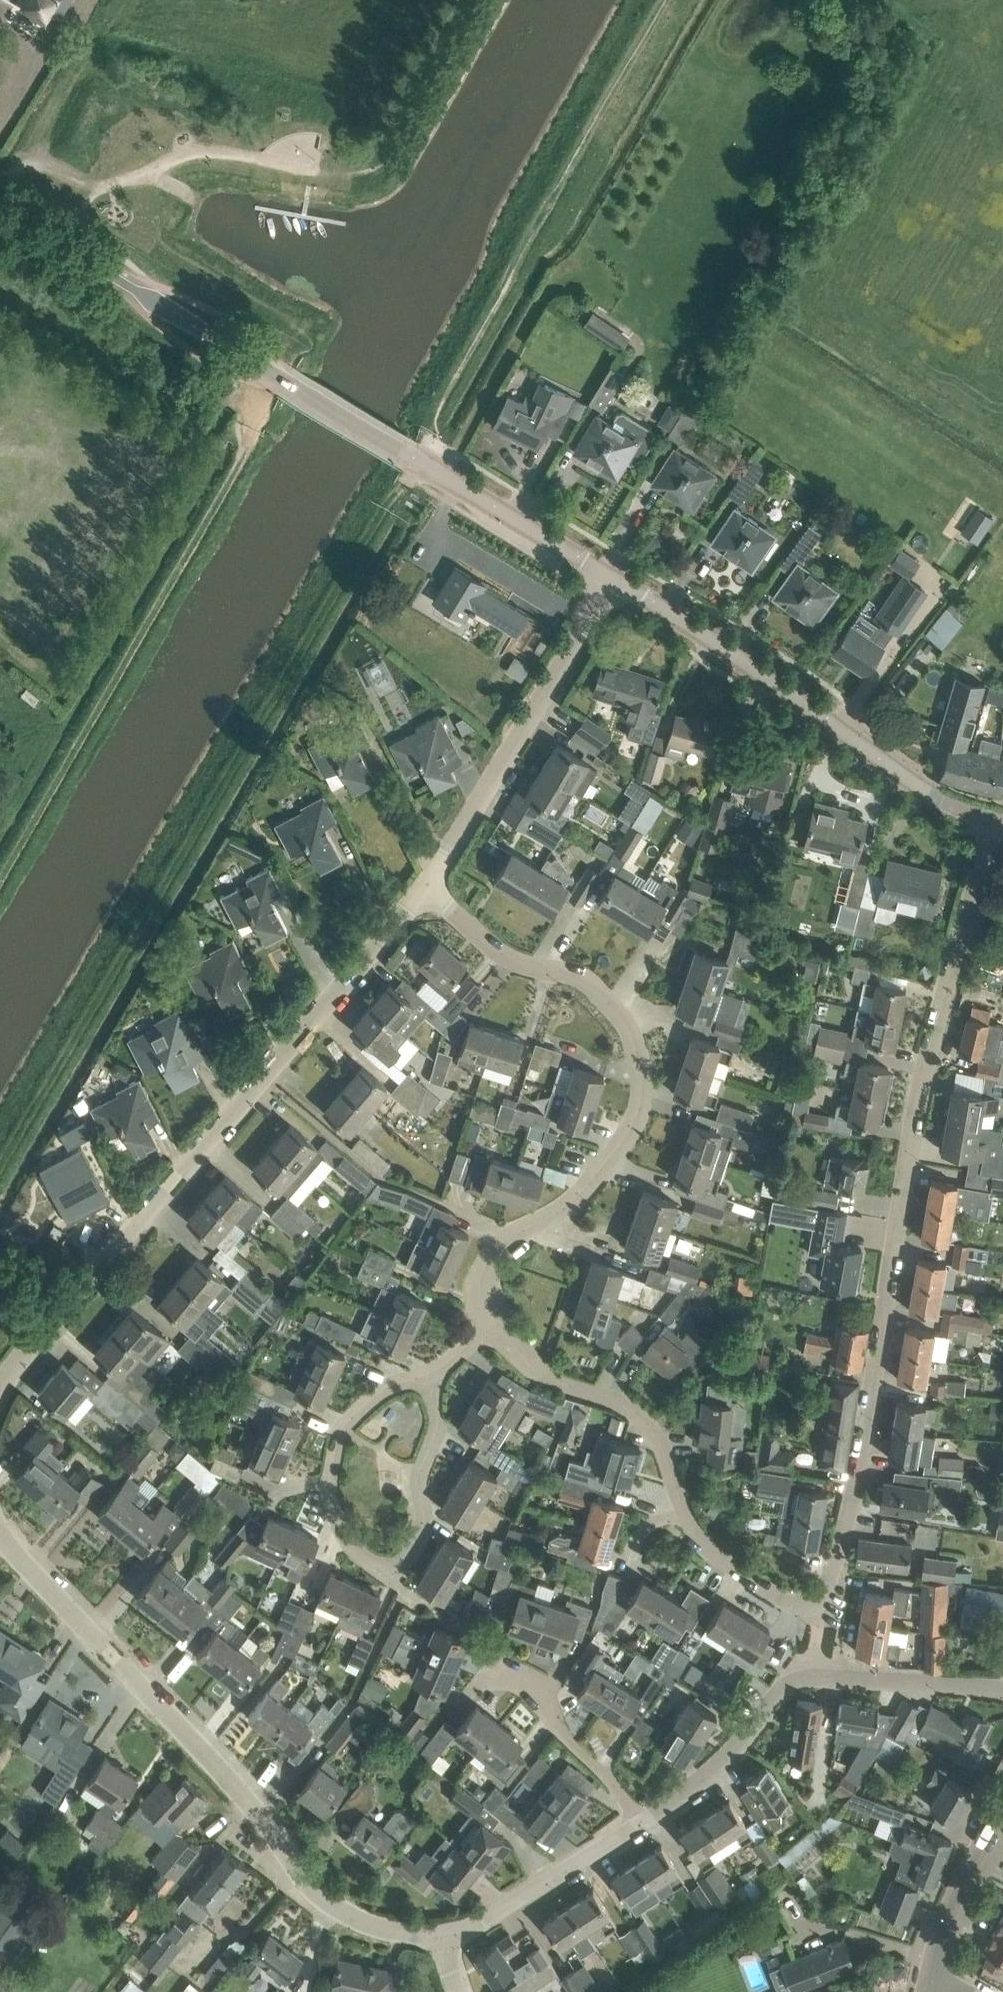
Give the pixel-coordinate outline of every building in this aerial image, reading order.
[(21,3),(44,15),(52,0),(22,0),(21,3)] [(605,324),(597,336),(621,351),(628,338),(605,324)] [(589,402),(602,411),(624,374),(610,365),(589,402)] [(519,401),(508,396),(494,426),(536,446),(544,431),(555,436),(566,412),(574,397),(542,382),(535,396),(524,391),(519,401)] [(667,435),(681,443),(697,417),(683,409),(667,435)] [(596,463),(590,468),(591,469),(597,464),(616,476),(617,475),(611,472),(620,458),(630,464),(636,463),(637,460),(643,456),(649,448),(650,442),(652,431),(651,430),(649,427),(624,412),(621,412),(618,413),(611,424),(596,415),(575,451),(596,463)] [(652,483),(692,509),(715,474),(674,448),(652,483)] [(728,495),(741,503),(765,468),(752,459),(728,495)] [(978,505),(964,531),(983,541),(997,515),(978,505)] [(711,543),(751,570),(775,535),(735,508),(711,543)] [(773,596),(812,624),(837,590),(800,564),(822,533),(809,524),(779,566),(790,573),(773,596)] [(889,564),(907,577),(918,561),(901,549),(889,564)] [(506,632),(514,637),(528,614),(483,587),(485,584),(455,566),(434,600),(464,618),(471,607),(507,629),(506,632)] [(832,652),(865,674),(882,648),(882,647),(893,631),(897,633),(925,592),(903,577),(875,619),(881,623),(870,639),(850,626),(832,652)] [(927,635),(942,647),(970,611),(956,599),(927,635)] [(531,666),(517,657),(508,671),(522,680),(531,666)] [(603,662),(593,694),(612,700),(623,703),(619,717),(632,721),(627,736),(643,740),(644,739),(652,741),(661,712),(655,709),(658,699),(659,694),(658,694),(662,681),(603,662)] [(954,676),(935,740),(949,744),(939,778),(1001,796),(1002,789),(1002,755),(1002,759),(997,757),(1001,743),(981,737),(977,751),(965,748),(984,684),(954,676)] [(457,779),(440,746),(451,740),(442,722),(439,715),(415,727),(417,730),(406,735),(389,744),(396,756),(405,774),(406,773),(405,771),(421,764),(435,790),(457,779)] [(677,715),(665,753),(681,758),(685,745),(715,754),(724,724),(708,719),(704,718),(703,722),(677,715)] [(375,780),(358,747),(370,741),(361,723),(357,716),(334,728),(335,731),(308,746),(315,758),(324,776),(325,775),(333,789),(348,781),(353,792),(375,780)] [(463,717),(456,721),(462,734),(475,727),(463,717)] [(577,729),(601,747),(610,734),(586,717),(577,729)] [(557,744),(541,771),(570,788),(571,787),(582,794),(597,768),(557,744)] [(650,750),(642,776),(659,781),(667,755),(665,754),(650,750)] [(773,819),(775,808),(776,808),(781,787),(787,788),(791,772),(785,771),(786,767),(770,764),(770,763),(767,762),(766,767),(738,760),(732,786),(756,792),(753,803),(754,803),(751,814),(773,819)] [(524,779),(511,801),(537,817),(549,824),(558,809),(570,788),(541,771),(533,784),(524,779)] [(631,778),(623,790),(631,794),(644,802),(651,790),(639,783),(631,778)] [(700,847),(715,851),(731,799),(716,795),(700,847)] [(302,810),(275,824),(291,855),(292,854),(291,852),(306,844),(320,871),(342,859),(325,826),(336,820),(324,796),(300,808),(302,810)] [(511,801),(502,816),(528,832),(552,847),(561,832),(549,824),(537,817),(511,801)] [(804,847),(835,855),(834,859),(854,864),(865,821),(834,814),(836,807),(815,802),(804,847)] [(627,830),(614,851),(626,858),(643,831),(630,824),(624,820),(620,827),(627,830)] [(496,880),(522,896),(539,869),(529,864),(512,853),(496,880)] [(539,869),(522,896),(549,913),(566,886),(565,885),(568,879),(569,880),(571,881),(572,880),(573,880),(574,878),(573,876),(571,874),(568,873),(570,871),(558,856),(556,858),(555,856),(551,860),(547,857),(539,869)] [(894,917),(897,906),(930,914),(940,873),(887,860),(877,901),(878,901),(876,908),(860,904),(859,906),(853,931),(872,936),(876,919),(887,921),(894,917)] [(646,879),(621,864),(597,903),(623,919),(646,879)] [(220,896),(227,909),(236,927),(238,926),(237,924),(252,916),(266,943),(288,931),(271,898),(282,892),(269,867),(246,879),(248,882),(220,896)] [(569,897),(581,905),(600,874),(587,867),(569,897)] [(682,908),(689,896),(663,880),(661,882),(649,875),(646,879),(623,919),(647,933),(665,903),(669,906),(664,914),(675,920),(682,908)] [(687,894),(710,900),(714,883),(691,876),(687,894)] [(844,903),(859,906),(860,904),(862,895),(866,880),(851,877),(844,903)] [(700,902),(689,896),(682,908),(692,914),(700,902)] [(730,978),(738,953),(753,957),(762,927),(738,920),(727,961),(715,957),(696,950),(686,980),(718,991),(719,990),(723,976),(730,978)] [(199,999),(201,998),(200,996),(215,988),(229,1015),(251,1003),(234,970),(246,964),(233,939),(210,951),(211,954),(183,969),(199,999)] [(426,980),(425,981),(447,1000),(438,1010),(450,1021),(458,1012),(459,1010),(460,1010),(468,1001),(447,983),(464,963),(439,941),(419,964),(431,975),(427,980),(426,980)] [(873,994),(869,1011),(899,1017),(905,988),(879,983),(881,971),(855,966),(851,980),(864,983),(862,992),(873,994)] [(412,1004),(442,1030),(450,1021),(438,1010),(416,991),(402,979),(394,989),(389,984),(371,1006),(394,1026),(412,1004)] [(747,1026),(735,1022),(743,998),(719,990),(718,991),(686,980),(677,1007),(707,1017),(703,1028),(719,1034),(742,1042),(747,1026)] [(406,1036),(394,1026),(371,1006),(353,1027),(388,1056),(406,1036)] [(959,1051),(979,1056),(980,1053),(1001,1059),(1001,1060),(1002,1060),(1002,1037),(1000,1036),(1002,1024),(988,1020),(990,1011),(972,1006),(969,1017),(967,1016),(959,1051)] [(899,1017),(869,1011),(866,1027),(855,1025),(853,1035),(863,1038),(863,1040),(892,1046),(899,1017)] [(132,1040),(138,1052),(147,1070),(148,1069),(147,1068),(162,1060),(176,1087),(198,1076),(181,1042),(192,1037),(179,1012),(156,1024),(158,1027),(132,1040)] [(458,1012),(450,1021),(442,1030),(454,1040),(468,1020),(458,1012)] [(810,1020),(807,1038),(844,1045),(847,1031),(820,1025),(821,1023),(810,1020)] [(486,1061),(496,1031),(470,1022),(456,1064),(482,1072),(486,1061)] [(523,1039),(496,1031),(486,1061),(513,1070),(523,1039)] [(692,1037),(683,1066),(710,1074),(724,1078),(733,1050),(719,1046),(719,1045),(692,1037)] [(841,1058),(844,1045),(807,1038),(799,1079),(813,1082),(815,1075),(810,1074),(814,1055),(840,1061),(841,1058)] [(532,1054),(528,1066),(541,1070),(545,1058),(532,1054)] [(852,1091),(888,1098),(893,1074),(887,1073),(888,1068),(841,1058),(840,1061),(843,1061),(840,1072),(855,1076),(852,1091)] [(974,1074),(984,1076),(996,1079),(996,1080),(1002,1081),(1002,1060),(1001,1060),(999,1066),(978,1060),(974,1074)] [(110,1071),(126,1080),(132,1071),(116,1062),(110,1071)] [(362,1066),(343,1088),(368,1110),(368,1109),(380,1119),(394,1103),(383,1093),(387,1088),(377,1079),(362,1066)] [(710,1074),(683,1066),(674,1093),(700,1102),(701,1101),(715,1106),(719,1094),(705,1089),(710,1074)] [(430,1080),(443,1084),(447,1072),(434,1068),(430,1080)] [(573,1068),(565,1094),(595,1104),(604,1077),(573,1068)] [(407,1073),(399,1082),(420,1101),(420,1112),(425,1116),(439,1100),(408,1072),(407,1073)] [(947,1119),(978,1125),(981,1109),(995,1112),(998,1097),(994,1097),(994,1094),(1002,1096),(1002,1081),(996,1080),(996,1079),(984,1076),(980,1095),(952,1090),(947,1119)] [(116,1091),(118,1094),(90,1108),(97,1121),(106,1138),(108,1138),(107,1136),(122,1128),(136,1154),(158,1143),(141,1110),(152,1104),(140,1079),(116,1091)] [(799,1079),(791,1120),(803,1123),(834,1128),(836,1117),(805,1111),(806,1103),(803,1102),(805,1091),(811,1092),(813,1082),(799,1079)] [(399,1082),(390,1093),(417,1116),(420,1112),(420,1101),(399,1082)] [(368,1110),(343,1088),(325,1109),(350,1131),(368,1110)] [(882,1122),(888,1098),(852,1091),(849,1106),(838,1104),(836,1117),(846,1119),(846,1120),(875,1126),(876,1121),(882,1122)] [(595,1104),(565,1094),(557,1121),(587,1130),(595,1104)] [(502,1102),(498,1113),(512,1118),(515,1106),(502,1102)] [(716,1118),(720,1120),(749,1130),(755,1113),(721,1102),(716,1118)] [(512,1118),(498,1113),(474,1105),(470,1115),(495,1123),(494,1124),(508,1129),(512,1118)] [(531,1124),(546,1129),(548,1129),(552,1116),(528,1108),(527,1110),(515,1106),(512,1118),(531,1124)] [(994,1174),(994,1173),(1001,1174),(1002,1175),(1002,1146),(1002,1145),(1002,1137),(1002,1129),(978,1125),(947,1119),(942,1149),(983,1157),(980,1172),(994,1174)] [(83,1120),(64,1130),(70,1143),(67,1145),(69,1148),(91,1137),(83,1120)] [(749,1130),(720,1120),(716,1130),(693,1123),(684,1151),(713,1161),(718,1144),(730,1148),(731,1143),(750,1149),(756,1132),(749,1130)] [(290,1125),(272,1146),(306,1176),(325,1154),(290,1125)] [(546,1129),(541,1142),(553,1146),(557,1132),(548,1129),(546,1129)] [(394,1169),(389,1165),(391,1163),(360,1137),(351,1148),(386,1178),(394,1169)] [(306,1176),(272,1146),(253,1168),(278,1189),(279,1188),(288,1196),(289,1196),(306,1176)] [(82,1147),(47,1165),(69,1208),(62,1211),(68,1223),(88,1213),(87,1211),(92,1208),(93,1210),(110,1202),(103,1188),(100,1189),(98,1184),(100,1182),(82,1147)] [(102,1150),(93,1155),(105,1178),(114,1174),(102,1150)] [(700,1187),(696,1198),(723,1207),(728,1193),(716,1189),(719,1181),(708,1177),(713,1161),(684,1151),(674,1179),(700,1187)] [(449,1178),(462,1183),(471,1156),(457,1152),(449,1178)] [(481,1189),(506,1198),(516,1167),(476,1154),(465,1188),(480,1193),(481,1189)] [(336,1166),(361,1188),(370,1177),(345,1155),(336,1166)] [(829,1155),(823,1184),(862,1192),(867,1163),(844,1158),(843,1159),(829,1155)] [(516,1167),(506,1198),(533,1206),(543,1176),(516,1167)] [(1001,1174),(994,1173),(994,1174),(990,1193),(1002,1195),(1002,1175),(1001,1174)] [(225,1175),(207,1197),(232,1218),(244,1229),(263,1208),(225,1175)] [(952,1213),(973,1217),(978,1188),(930,1180),(925,1209),(952,1213)] [(764,1181),(762,1193),(773,1196),(776,1183),(764,1181)] [(793,1198),(835,1207),(838,1194),(795,1185),(793,1198)] [(642,1191),(633,1220),(667,1231),(677,1203),(642,1191)] [(427,1218),(428,1218),(434,1204),(407,1192),(400,1205),(427,1218)] [(288,1196),(278,1207),(304,1229),(314,1218),(289,1196),(288,1196)] [(233,1242),(244,1229),(232,1218),(207,1197),(188,1218),(226,1251),(233,1242)] [(724,1206),(743,1212),(767,1220),(769,1211),(752,1206),(750,1209),(742,1207),(743,1203),(727,1197),(724,1206)] [(723,1207),(696,1198),(691,1213),(718,1222),(723,1207)] [(841,1244),(847,1212),(773,1199),(769,1219),(813,1227),(808,1253),(825,1256),(820,1283),(853,1289),(854,1286),(858,1287),(861,1274),(856,1273),(861,1248),(841,1244)] [(304,1229),(278,1207),(270,1216),(296,1238),(304,1229)] [(952,1213),(925,1209),(920,1238),(947,1242),(952,1213)] [(417,1240),(430,1246),(430,1247),(457,1260),(469,1235),(441,1222),(441,1224),(428,1218),(427,1218),(417,1240)] [(667,1231),(633,1220),(624,1246),(658,1257),(667,1231)] [(417,1240),(405,1264),(446,1283),(457,1260),(430,1247),(430,1246),(417,1240)] [(968,1245),(955,1243),(953,1254),(966,1256),(968,1245)] [(369,1247),(364,1261),(391,1273),(397,1259),(369,1247)] [(953,1254),(951,1265),(964,1267),(966,1256),(953,1254)] [(670,1256),(664,1272),(687,1280),(694,1283),(700,1266),(670,1256)] [(197,1258),(179,1279),(213,1309),(214,1310),(232,1289),(230,1288),(231,1287),(222,1279),(197,1258)] [(917,1258),(912,1285),(941,1290),(941,1288),(945,1263),(917,1258)] [(391,1273),(364,1261),(358,1274),(381,1285),(394,1291),(394,1290),(400,1277),(391,1273)] [(592,1262),(582,1291),(612,1301),(618,1284),(631,1289),(635,1276),(622,1272),(622,1271),(592,1262)] [(645,1282),(678,1292),(687,1280),(664,1272),(650,1266),(645,1282)] [(239,1277),(265,1300),(274,1290),(248,1267),(247,1268),(239,1277)] [(239,1277),(231,1287),(230,1288),(232,1289),(256,1310),(264,1301),(265,1300),(239,1277)] [(179,1279),(160,1301),(194,1330),(195,1329),(196,1330),(213,1309),(179,1279)] [(687,1280),(678,1292),(658,1316),(668,1323),(688,1298),(693,1303),(706,1286),(694,1283),(687,1280)] [(415,1327),(425,1304),(394,1290),(394,1291),(381,1285),(371,1308),(387,1315),(415,1327)] [(941,1290),(912,1285),(908,1310),(936,1314),(938,1304),(954,1307),(957,1291),(941,1288),(941,1290)] [(612,1301),(582,1291),(573,1319),(600,1328),(596,1340),(613,1345),(621,1321),(607,1316),(612,1301)] [(371,1308),(360,1333),(404,1352),(415,1327),(387,1315),(371,1308)] [(132,1309),(114,1330),(150,1362),(153,1359),(170,1341),(132,1309)] [(944,1311),(942,1325),(981,1332),(981,1331),(991,1333),(993,1321),(983,1319),(983,1317),(944,1311)] [(298,1362),(303,1364),(302,1366),(333,1380),(344,1355),(312,1340),(317,1329),(318,1329),(315,1328),(281,1312),(272,1324),(308,1341),(303,1352),(298,1362)] [(322,1315),(315,1328),(318,1329),(317,1329),(350,1344),(356,1330),(322,1315)] [(830,1360),(862,1366),(868,1328),(837,1323),(834,1338),(807,1333),(805,1345),(832,1350),(830,1360)] [(617,1341),(629,1351),(643,1335),(632,1324),(625,1331),(617,1341)] [(643,1355),(669,1375),(676,1365),(691,1377),(714,1346),(691,1327),(681,1338),(666,1325),(643,1355)] [(981,1332),(942,1325),(940,1333),(952,1336),(951,1340),(979,1344),(981,1332)] [(905,1327),(901,1353),(929,1357),(933,1332),(905,1327)] [(214,1346),(195,1329),(194,1330),(186,1340),(205,1357),(214,1346)] [(114,1330),(96,1351),(115,1368),(128,1380),(121,1389),(144,1409),(153,1398),(147,1393),(133,1381),(141,1372),(150,1362),(114,1330)] [(205,1357),(186,1340),(177,1350),(197,1366),(205,1357)] [(733,1367),(766,1373),(769,1355),(736,1349),(733,1367)] [(929,1357),(901,1353),(897,1378),(925,1383),(929,1357)] [(322,1404),(333,1380),(302,1366),(303,1364),(298,1362),(296,1361),(290,1375),(300,1379),(295,1391),(322,1404)] [(63,1363),(40,1391),(65,1413),(76,1400),(83,1391),(89,1385),(69,1369),(63,1363)] [(252,1370),(245,1385),(272,1396),(278,1382),(252,1370)] [(513,1395),(514,1394),(488,1378),(473,1403),(510,1426),(511,1425),(512,1426),(526,1403),(527,1403),(525,1402),(513,1395)] [(819,1466),(845,1470),(858,1382),(832,1378),(819,1466)] [(105,1380),(95,1391),(119,1411),(121,1409),(134,1420),(136,1418),(149,1430),(157,1420),(144,1409),(121,1389),(119,1391),(105,1380)] [(931,1393),(944,1394),(944,1383),(931,1382),(931,1393)] [(695,1424),(693,1441),(710,1442),(708,1459),(739,1463),(740,1446),(741,1438),(734,1437),(728,1436),(731,1404),(729,1404),(730,1400),(731,1386),(708,1384),(706,1402),(703,1401),(701,1414),(700,1425),(695,1424)] [(258,1433),(261,1434),(289,1446),(293,1448),(299,1434),(295,1433),(300,1423),(267,1407),(272,1396),(245,1385),(236,1405),(245,1410),(263,1424),(258,1433)] [(552,1415),(558,1400),(530,1389),(525,1402),(527,1403),(526,1403),(552,1415)] [(897,1401),(892,1429),(920,1434),(923,1419),(936,1422),(938,1408),(925,1406),(925,1405),(897,1401)] [(510,1426),(473,1403),(458,1426),(485,1442),(478,1452),(487,1458),(496,1445),(497,1446),(510,1426)] [(564,1426),(581,1432),(588,1414),(571,1408),(564,1426)] [(778,1449),(781,1430),(765,1427),(760,1465),(790,1470),(792,1451),(778,1449)] [(50,1449),(55,1443),(38,1428),(22,1448),(31,1456),(16,1475),(37,1493),(56,1470),(64,1462),(50,1449)] [(931,1450),(934,1436),(920,1434),(892,1429),(888,1457),(912,1461),(916,1462),(916,1461),(929,1463),(931,1450)] [(289,1446),(261,1434),(247,1466),(269,1476),(272,1469),(278,1471),(282,1463),(286,1464),(293,1448),(289,1446)] [(639,1448),(597,1435),(592,1453),(603,1456),(599,1469),(570,1461),(565,1476),(599,1486),(608,1489),(612,1478),(629,1483),(634,1466),(639,1467),(643,1453),(638,1451),(639,1448)] [(123,1463),(138,1476),(159,1451),(143,1438),(123,1463)] [(518,1477),(527,1483),(534,1472),(520,1463),(521,1461),(497,1446),(496,1445),(487,1458),(512,1473),(518,1477)] [(756,1461),(756,1448),(745,1447),(744,1460),(756,1461)] [(243,1467),(215,1455),(209,1469),(222,1475),(237,1481),(243,1467)] [(939,1457),(938,1474),(949,1475),(962,1476),(963,1459),(939,1457)] [(470,1460),(455,1483),(482,1500),(497,1477),(470,1460)] [(56,1470),(37,1493),(59,1511),(75,1493),(85,1501),(101,1482),(84,1467),(79,1473),(76,1470),(67,1480),(56,1470)] [(784,1499),(782,1514),(793,1516),(793,1515),(821,1520),(826,1492),(813,1490),(814,1484),(794,1480),(795,1475),(760,1468),(755,1494),(784,1499)] [(222,1475),(209,1469),(195,1485),(193,1484),(175,1505),(188,1516),(222,1475)] [(949,1475),(938,1474),(914,1472),(912,1486),(884,1481),(883,1486),(878,1486),(876,1500),(880,1501),(879,1506),(929,1515),(945,1504),(949,1475)] [(98,1513),(121,1531),(141,1507),(129,1497),(139,1485),(129,1476),(98,1513)] [(590,1510),(586,1523),(614,1532),(622,1505),(595,1497),(599,1486),(565,1476),(564,1476),(557,1499),(590,1510)] [(518,1477),(511,1488),(520,1494),(527,1483),(518,1477)] [(482,1500),(455,1483),(440,1507),(468,1524),(482,1500)] [(233,1500),(238,1491),(223,1484),(212,1497),(227,1509),(233,1500)] [(238,1491),(233,1500),(246,1511),(256,1498),(238,1491)] [(141,1507),(121,1531),(142,1550),(173,1513),(163,1504),(153,1516),(141,1507)] [(821,1520),(793,1515),(793,1516),(782,1514),(781,1513),(777,1534),(763,1531),(761,1542),(775,1545),(776,1541),(817,1548),(821,1520)] [(276,1565),(280,1556),(293,1527),(269,1516),(263,1529),(258,1527),(252,1541),(235,1533),(215,1557),(226,1567),(240,1550),(247,1552),(276,1565)] [(165,1543),(177,1554),(196,1531),(184,1521),(165,1543)] [(606,1558),(614,1532),(586,1523),(581,1539),(568,1535),(566,1536),(558,1534),(550,1539),(547,1548),(572,1556),(574,1548),(587,1552),(606,1558)] [(511,1524),(504,1539),(516,1542),(522,1528),(511,1524)] [(293,1527),(280,1556),(292,1561),(286,1575),(298,1580),(317,1538),(293,1527)] [(446,1536),(431,1560),(458,1577),(473,1553),(446,1536)] [(493,1536),(489,1549),(500,1553),(504,1539),(493,1536)] [(855,1564),(908,1571),(911,1545),(858,1538),(855,1564)] [(489,1549),(485,1563),(498,1567),(508,1570),(516,1542),(504,1539),(500,1553),(489,1549)] [(921,1576),(953,1581),(956,1560),(925,1556),(921,1576)] [(138,1595),(160,1614),(161,1614),(183,1587),(182,1587),(168,1576),(176,1567),(167,1560),(160,1569),(150,1580),(138,1595)] [(458,1577),(431,1560),(416,1584),(443,1600),(458,1577)] [(343,1612),(356,1583),(331,1572),(318,1601),(320,1601),(342,1611),(343,1612)] [(161,1614),(160,1614),(156,1618),(178,1636),(182,1631),(183,1632),(210,1599),(219,1607),(230,1593),(237,1585),(226,1575),(213,1591),(193,1574),(182,1587),(183,1587),(161,1614)] [(534,1595),(537,1588),(512,1579),(503,1604),(515,1609),(508,1628),(537,1638),(550,1601),(534,1595)] [(625,1606),(648,1620),(664,1593),(642,1579),(625,1606)] [(920,1630),(945,1633),(948,1582),(923,1580),(920,1630)] [(380,1594),(356,1583),(343,1612),(342,1611),(337,1624),(360,1634),(361,1634),(362,1634),(380,1594)] [(467,1616),(482,1620),(488,1601),(489,1596),(475,1587),(473,1596),(467,1616)] [(865,1592),(860,1622),(888,1626),(890,1611),(905,1614),(909,1590),(894,1588),(893,1597),(865,1592)] [(648,1620),(647,1620),(678,1639),(686,1627),(690,1629),(710,1598),(697,1590),(686,1606),(664,1593),(648,1620)] [(960,1612),(964,1612),(1002,1620),(1002,1614),(1002,1602),(969,1596),(967,1595),(964,1595),(960,1612)] [(276,1626),(275,1627),(284,1631),(289,1634),(302,1605),(288,1599),(276,1626)] [(574,1629),(582,1632),(591,1609),(568,1600),(565,1607),(550,1601),(537,1638),(566,1649),(574,1629)] [(729,1643),(746,1615),(722,1601),(701,1634),(725,1649),(729,1643)] [(302,1605),(289,1634),(302,1639),(315,1611),(302,1605)] [(769,1630),(746,1615),(729,1643),(725,1649),(749,1663),(769,1630)] [(604,1617),(598,1627),(610,1635),(617,1625),(604,1617)] [(196,1654),(219,1672),(239,1647),(227,1638),(236,1626),(226,1618),(216,1630),(216,1629),(196,1654)] [(888,1626),(860,1622),(855,1651),(897,1657),(899,1644),(885,1642),(888,1626)] [(392,1655),(393,1656),(400,1642),(399,1641),(406,1628),(394,1623),(381,1650),(392,1655)] [(422,1636),(417,1649),(419,1650),(419,1651),(454,1667),(466,1641),(435,1627),(430,1639),(422,1636)] [(603,1646),(610,1635),(598,1627),(591,1638),(603,1646)] [(8,1675),(0,1687),(0,1706),(21,1720),(46,1682),(34,1674),(42,1662),(30,1654),(32,1651),(0,1630),(0,1670),(8,1675)] [(284,1631),(271,1659),(276,1661),(281,1651),(289,1634),(284,1631)] [(924,1668),(942,1669),(944,1634),(926,1633),(924,1668)] [(289,1634),(281,1651),(294,1657),(295,1654),(302,1639),(289,1634)] [(348,1661),(362,1667),(374,1640),(362,1634),(361,1634),(360,1634),(348,1661)] [(667,1641),(653,1662),(665,1669),(672,1658),(672,1659),(678,1649),(667,1641)] [(408,1665),(410,1663),(417,1667),(412,1678),(444,1692),(454,1667),(423,1653),(419,1651),(419,1650),(400,1642),(393,1656),(401,1660),(401,1662),(402,1664),(404,1665),(405,1665),(407,1665),(408,1665)] [(239,1647),(219,1672),(241,1689),(260,1664),(270,1652),(259,1644),(250,1656),(239,1647)] [(294,1657),(291,1664),(314,1675),(319,1664),(295,1654),(294,1657)] [(672,1658),(665,1669),(677,1677),(684,1666),(672,1659),(672,1658)] [(659,1679),(665,1669),(653,1662),(647,1672),(653,1676),(659,1679)] [(581,1686),(576,1693),(600,1708),(617,1682),(601,1672),(593,1667),(581,1686)] [(671,1687),(677,1677),(665,1669),(659,1679),(671,1687)] [(383,1682),(368,1675),(361,1690),(376,1697),(383,1682)] [(248,1716),(271,1734),(291,1709),(279,1699),(288,1687),(278,1679),(268,1691),(248,1716)] [(699,1691),(722,1705),(730,1694),(706,1679),(699,1691)] [(617,1682),(600,1708),(624,1723),(640,1697),(617,1682)] [(302,1717),(291,1709),(271,1734),(293,1751),(301,1740),(310,1746),(336,1713),(345,1702),(339,1696),(329,1709),(323,1703),(308,1722),(302,1717)] [(689,1698),(674,1722),(701,1739),(716,1715),(689,1698)] [(788,1759),(812,1763),(821,1704),(797,1700),(788,1759)] [(888,1728),(894,1717),(877,1715),(878,1706),(839,1700),(835,1723),(858,1727),(865,1744),(878,1746),(887,1731),(888,1728)] [(904,1700),(894,1717),(888,1728),(901,1735),(917,1708),(904,1700)] [(37,1719),(31,1728),(43,1736),(33,1751),(57,1766),(40,1792),(56,1803),(77,1771),(81,1764),(92,1747),(77,1738),(87,1723),(70,1712),(68,1715),(48,1702),(37,1719)] [(326,1743),(337,1751),(366,1714),(355,1705),(326,1743)] [(477,1748),(479,1749),(499,1724),(476,1706),(453,1735),(462,1742),(465,1738),(477,1748)] [(941,1740),(950,1744),(948,1750),(968,1760),(976,1744),(973,1742),(983,1722),(986,1724),(987,1723),(967,1713),(964,1720),(963,1719),(962,1721),(931,1707),(920,1729),(941,1740)] [(393,1735),(403,1743),(423,1718),(413,1710),(393,1735)] [(383,1725),(392,1732),(399,1723),(390,1716),(383,1725)] [(641,1717),(637,1724),(631,1734),(646,1743),(655,1736),(659,1729),(641,1717)] [(701,1739),(674,1722),(659,1746),(686,1762),(701,1739)] [(484,1764),(508,1783),(525,1760),(513,1751),(521,1741),(499,1724),(479,1749),(490,1758),(484,1764)] [(419,1753),(431,1763),(444,1747),(431,1737),(419,1753)] [(105,1756),(88,1782),(108,1795),(99,1810),(97,1809),(87,1824),(97,1830),(88,1844),(101,1853),(108,1842),(121,1825),(110,1817),(136,1778),(105,1756)] [(521,1778),(533,1788),(551,1765),(539,1756),(521,1778)] [(338,1768),(337,1767),(325,1758),(299,1791),(325,1811),(345,1785),(332,1775),(338,1768)] [(567,1763),(542,1795),(569,1817),(587,1794),(580,1789),(588,1779),(567,1763)] [(750,1808),(766,1833),(780,1824),(779,1806),(788,1800),(766,1767),(746,1780),(760,1801),(750,1808)] [(929,1806),(936,1810),(953,1821),(971,1792),(947,1777),(947,1778),(934,1770),(927,1782),(940,1790),(929,1806)] [(837,1785),(851,1793),(856,1783),(842,1775),(837,1785)] [(141,1802),(159,1819),(169,1809),(184,1822),(206,1798),(185,1778),(174,1790),(163,1779),(141,1802)] [(401,1809),(395,1810),(384,1824),(366,1810),(376,1798),(359,1784),(344,1803),(361,1817),(356,1823),(355,1822),(353,1824),(354,1825),(346,1835),(376,1858),(393,1837),(398,1842),(415,1821),(401,1809)] [(482,1802),(494,1811),(504,1799),(508,1794),(497,1784),(482,1802)] [(475,1816),(483,1805),(458,1786),(449,1798),(469,1813),(474,1817),(475,1816)] [(889,1820),(894,1807),(858,1793),(855,1801),(870,1807),(868,1812),(889,1820)] [(569,1817),(542,1795),(524,1818),(552,1839),(569,1817)] [(504,1799),(494,1811),(501,1816),(513,1826),(523,1814),(504,1799)] [(728,1801),(703,1817),(718,1841),(732,1831),(740,1843),(751,1836),(743,1825),(744,1824),(739,1817),(728,1801)] [(778,1857),(786,1866),(845,1819),(831,1814),(778,1857)] [(718,1841),(703,1817),(679,1833),(695,1856),(696,1856),(704,1868),(714,1861),(706,1849),(718,1841)] [(1,1839),(15,1845),(23,1826),(10,1820),(1,1839)] [(481,1820),(459,1847),(480,1864),(489,1871),(511,1844),(481,1820)] [(907,1844),(920,1850),(931,1854),(933,1851),(945,1856),(951,1841),(895,1820),(888,1837),(893,1839),(907,1844)] [(152,1860),(164,1870),(187,1840),(175,1831),(163,1847),(152,1860)] [(755,1843),(767,1862),(780,1853),(768,1835),(755,1843)] [(153,1884),(165,1893),(187,1865),(199,1850),(187,1840),(164,1870),(153,1884)] [(472,1873),(480,1864),(459,1847),(454,1842),(437,1863),(425,1853),(421,1854),(414,1862),(400,1850),(390,1863),(414,1882),(423,1870),(454,1896),(472,1873)] [(893,1880),(890,1879),(879,1910),(906,1920),(921,1879),(934,1884),(945,1856),(933,1851),(931,1854),(920,1850),(907,1844),(893,1880)] [(661,1845),(637,1860),(652,1884),(665,1876),(673,1888),(684,1881),(676,1869),(676,1868),(661,1845)] [(204,1860),(193,1873),(199,1878),(201,1875),(205,1878),(207,1875),(218,1883),(223,1877),(233,1885),(235,1882),(248,1867),(223,1847),(211,1863),(210,1865),(204,1860)] [(637,1860),(612,1876),(623,1893),(628,1900),(628,1899),(636,1911),(646,1905),(660,1896),(652,1884),(637,1860)] [(757,1875),(771,1896),(789,1884),(775,1863),(757,1875)] [(698,1885),(713,1907),(735,1892),(717,1865),(698,1877),(701,1882),(698,1885)] [(180,1911),(166,1929),(182,1942),(210,1907),(214,1910),(233,1885),(223,1877),(218,1883),(207,1875),(205,1878),(201,1875),(199,1878),(189,1891),(176,1908),(180,1911)] [(713,1907),(698,1885),(689,1891),(704,1913),(713,1907)] [(120,1909),(132,1919),(149,1899),(136,1889),(120,1909)] [(593,1889),(567,1907),(583,1930),(584,1929),(597,1920),(605,1933),(616,1926),(608,1913),(609,1913),(593,1889)] [(33,1911),(14,1897),(0,1915),(0,1954),(33,1911)] [(583,1930),(567,1907),(544,1922),(559,1945),(560,1945),(568,1957),(577,1952),(580,1957),(596,1946),(584,1929),(583,1930)] [(994,1931),(1002,1936),(1002,1914),(994,1931)] [(633,1927),(649,1952),(661,1945),(644,1919),(633,1927)] [(156,1939),(141,1958),(159,1972),(182,1942),(166,1929),(165,1928),(156,1939)] [(620,1935),(633,1955),(643,1949),(630,1929),(620,1935)] [(994,1931),(983,1951),(990,1954),(984,1965),(1002,1975),(1002,1936),(994,1931)] [(253,1956),(243,1969),(253,1976),(262,1964),(284,1980),(301,1958),(270,1934),(253,1956)] [(475,1957),(493,1983),(514,1969),(503,1953),(516,1944),(509,1934),(475,1957)] [(534,1939),(521,1948),(529,1959),(536,1968),(548,1960),(534,1939)] [(792,1991),(793,1991),(854,1967),(843,1939),(781,1965),(792,1991)] [(212,1962),(211,1964),(222,1973),(233,1960),(222,1951),(212,1962)] [(399,1972),(339,1959),(331,1991),(395,1991),(399,1972)] [(528,1974),(526,1975),(527,1976),(534,1986),(535,1987),(556,1972),(548,1960),(536,1968),(528,1974)] [(561,1978),(570,1991),(590,1991),(575,1969),(561,1978)] [(120,1990),(123,1991),(145,1991),(148,1987),(132,1975),(120,1990)] [(819,1991),(870,1991),(868,1981),(823,1990),(819,1991)] [(182,1991),(198,1991),(188,1984),(182,1991)]
